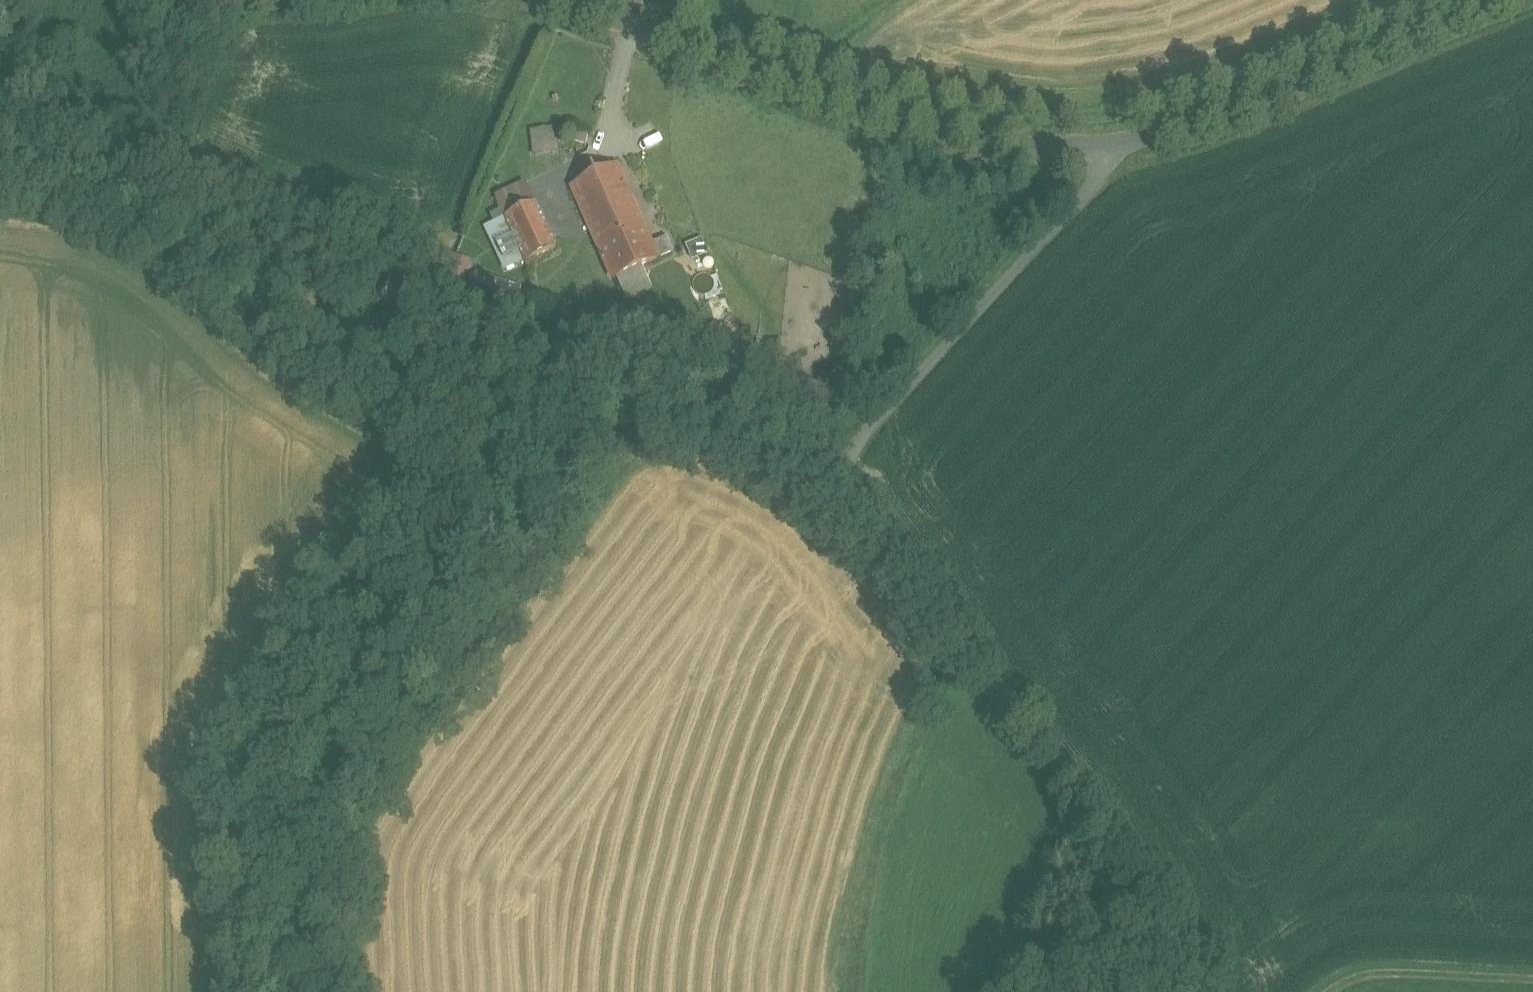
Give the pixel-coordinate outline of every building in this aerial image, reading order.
[(551,111),(527,116),(531,132),(555,127),(551,111)] [(619,164),(572,186),(599,247),(601,247),(615,278),(673,251),(666,235),(651,242),(644,227),(646,226),(619,164)] [(528,194),(507,203),(512,214),(533,205),(528,194)] [(512,214),(505,217),(525,263),(553,249),(533,205),(512,214)] [(704,240),(689,244),(692,257),(707,253),(704,240)] [(447,252),(443,266),(460,271),(464,257),(447,252)] [(716,322),(705,332),(723,351),(734,341),(716,322)]
